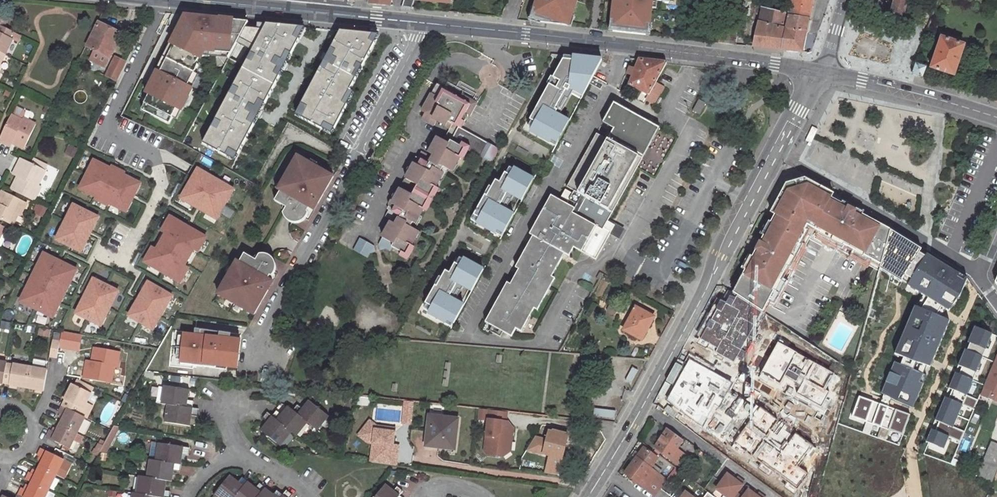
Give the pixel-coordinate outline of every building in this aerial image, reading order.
[(402,7),(411,8),(414,0),(405,0),(402,7)] [(535,9),(537,10),(535,18),(542,20),(541,23),(567,26),(570,16),(572,16),(577,0),(538,0),(535,9)] [(612,19),(612,20),(615,20),(614,31),(645,35),(646,24),(649,24),(651,8),(652,0),(614,0),(612,19)] [(812,0),(792,0),(789,16),(809,19),(812,0)] [(894,2),(893,2),(889,13),(903,18),(909,0),(895,0),(894,2)] [(529,21),(541,24),(541,23),(542,20),(535,18),(537,10),(535,9),(532,8),(529,21)] [(753,47),(802,52),(806,32),(809,19),(789,16),(786,16),(787,14),(783,13),(762,8),(753,47)] [(217,52),(231,54),(235,45),(248,21),(184,15),(183,28),(178,37),(175,35),(171,44),(174,46),(160,73),(157,71),(150,85),(153,87),(155,88),(151,95),(149,94),(142,109),(169,123),(172,116),(177,105),(180,106),(185,95),(188,97),(193,88),(188,86),(194,72),(198,65),(196,64),(200,55),(202,51),(209,52),(209,55),(217,56),(217,52)] [(567,26),(572,26),(575,17),(572,16),(570,16),(567,26)] [(109,57),(121,34),(98,23),(87,45),(95,50),(90,59),(103,66),(108,56),(109,57)] [(239,164),(309,27),(266,23),(201,145),(239,164)] [(5,55),(12,40),(18,42),(21,36),(4,27),(0,26),(0,53),(5,55)] [(334,138),(386,33),(343,29),(295,116),(334,138)] [(954,76),(964,45),(941,37),(931,68),(954,76)] [(137,38),(132,49),(138,52),(144,41),(137,38)] [(171,44),(170,44),(156,71),(157,71),(160,73),(174,46),(171,44)] [(561,146),(609,56),(567,54),(529,128),(561,146)] [(76,63),(82,66),(87,58),(80,55),(76,63)] [(639,57),(629,83),(648,94),(655,81),(666,61),(639,57)] [(123,67),(113,62),(106,77),(104,79),(114,85),(116,81),(123,67)] [(926,67),(915,64),(912,74),(922,78),(926,67)] [(199,75),(194,72),(188,86),(193,88),(199,75)] [(653,103),(663,86),(655,81),(648,94),(645,99),(653,103)] [(404,177),(398,188),(400,188),(385,216),(396,222),(395,224),(390,222),(378,243),(380,250),(385,249),(390,251),(392,247),(406,255),(418,231),(412,228),(409,227),(412,222),(415,223),(443,173),(440,172),(443,167),(446,169),(451,171),(464,148),(480,157),(488,143),(461,128),(469,115),(466,113),(472,102),(461,96),(460,98),(452,94),(450,96),(445,93),(447,89),(437,83),(421,111),(424,113),(421,118),(434,125),(436,120),(445,125),(445,126),(449,128),(442,140),(437,137),(428,153),(433,156),(432,157),(420,151),(405,178),(404,177)] [(150,85),(146,92),(149,94),(151,95),(155,88),(153,87),(150,85)] [(183,108),(188,97),(185,95),(180,106),(183,108)] [(699,113),(705,102),(698,98),(692,109),(699,113)] [(568,255),(573,246),(595,259),(611,232),(614,225),(607,220),(658,127),(613,101),(601,122),(612,128),(606,139),(595,132),(565,186),(573,190),(566,203),(550,194),(528,234),(531,235),(514,267),(518,269),(510,283),(506,281),(482,326),(489,330),(492,325),(503,332),(511,336),(515,328),(520,331),(534,308),(537,309),(555,277),(551,275),(564,253),(568,255)] [(0,137),(0,141),(10,146),(12,143),(13,140),(16,142),(15,144),(24,149),(36,124),(23,118),(21,120),(11,115),(0,137)] [(653,151),(666,158),(676,139),(663,132),(653,151)] [(487,161),(495,147),(488,143),(480,157),(487,161)] [(495,147),(487,161),(491,163),(498,149),(495,147)] [(280,190),(275,200),(283,205),(286,207),(283,212),(283,213),(285,217),(289,220),(293,222),(298,222),(302,221),(304,219),(306,217),(307,215),(308,212),(308,211),(307,210),(310,206),(311,207),(314,200),(318,202),(334,175),(297,154),(283,180),(285,181),(280,190)] [(145,181),(96,158),(81,190),(130,213),(145,181)] [(17,178),(11,190),(34,201),(41,186),(37,185),(44,171),(30,164),(21,159),(14,172),(19,174),(17,178)] [(30,164),(44,171),(46,166),(33,159),(30,164)] [(507,238),(540,176),(509,160),(475,221),(507,238)] [(644,170),(657,175),(660,168),(647,162),(644,170)] [(239,188),(201,165),(181,199),(219,221),(239,188)] [(884,271),(897,235),(857,214),(859,210),(846,203),(844,207),(830,199),(832,195),(809,182),(809,181),(804,179),(783,185),(781,190),(782,190),(770,214),(774,216),(760,241),(755,239),(754,241),(753,241),(750,248),(749,251),(754,254),(736,288),(732,294),(761,313),(765,306),(767,302),(778,282),(805,233),(813,231),(884,271)] [(17,214),(20,216),(26,203),(1,191),(0,192),(0,219),(12,225),(17,214)] [(103,216),(75,203),(56,239),(84,253),(103,216)] [(211,235),(173,212),(144,261),(183,283),(211,235)] [(614,225),(611,232),(618,236),(622,229),(614,225)] [(897,235),(884,271),(928,299),(922,310),(917,308),(897,355),(903,358),(899,367),(897,366),(882,401),(914,413),(928,379),(924,378),(928,368),(932,370),(952,322),(937,316),(942,307),(949,311),(966,278),(927,255),(925,258),(919,254),(921,251),(897,235)] [(967,236),(962,251),(974,255),(979,240),(967,236)] [(353,249),(368,257),(370,253),(375,251),(374,245),(359,237),(353,249)] [(458,323),(489,267),(457,250),(427,307),(458,323)] [(82,269),(46,251),(20,302),(56,320),(82,269)] [(218,293),(254,314),(269,288),(265,286),(270,278),(269,278),(271,274),(272,275),(274,273),(275,270),(276,265),(275,261),(273,258),(272,256),(268,254),(264,253),(259,254),(256,259),(253,258),(245,253),(240,262),(237,260),(218,293)] [(122,291),(95,276),(76,313),(103,327),(122,291)] [(273,280),(270,278),(265,286),(269,288),(273,280)] [(176,295),(150,280),(130,316),(156,331),(176,295)] [(784,285),(778,282),(767,302),(773,305),(784,285)] [(761,313),(732,294),(728,304),(717,299),(695,342),(734,364),(761,313)] [(848,303),(843,312),(847,315),(852,306),(848,303)] [(645,330),(653,315),(635,306),(630,316),(627,315),(625,320),(627,321),(623,328),(640,338),(644,330),(645,330)] [(489,330),(500,337),(503,332),(492,325),(489,330)] [(991,333),(975,326),(967,344),(984,351),(991,333)] [(54,332),(53,339),(59,341),(60,340),(61,334),(54,332)] [(240,337),(182,332),(179,363),(237,369),(240,337)] [(53,339),(50,356),(57,357),(59,341),(53,339)] [(837,375),(778,343),(761,372),(820,406),(837,375)] [(91,361),(91,365),(86,364),(83,378),(111,383),(114,367),(117,368),(120,352),(95,347),(91,361)] [(980,358),(964,351),(956,368),(973,376),(980,358)] [(734,382),(689,355),(686,363),(679,359),(654,403),(698,435),(714,404),(720,407),(734,382)] [(6,364),(3,383),(10,384),(26,387),(30,368),(30,367),(6,363),(6,364)] [(994,365),(981,395),(996,402),(996,366),(994,365)] [(30,368),(26,387),(43,391),(47,370),(30,367),(30,368)] [(971,381),(955,374),(947,392),(964,399),(971,381)] [(75,385),(90,393),(93,388),(77,380),(75,385)] [(61,405),(80,415),(90,393),(75,385),(72,384),(61,405)] [(169,404),(192,408),(194,401),(186,399),(182,399),(183,396),(186,397),(187,389),(166,386),(163,404),(169,404)] [(347,393),(345,402),(348,403),(351,404),(353,394),(347,393)] [(356,403),(368,406),(369,406),(370,398),(357,396),(356,403)] [(913,417),(861,398),(853,418),(905,437),(913,417)] [(411,423),(413,400),(405,399),(402,422),(411,423)] [(961,406),(944,399),(934,422),(951,428),(961,406)] [(306,421),(320,432),(332,419),(310,401),(305,407),(308,409),(306,411),(304,409),(297,404),(292,410),(306,421)] [(192,408),(169,404),(166,422),(187,425),(189,418),(185,417),(186,414),(189,415),(197,416),(198,409),(192,408)] [(60,424),(76,432),(84,417),(80,415),(61,405),(57,413),(64,416),(62,420),(60,424)] [(815,445),(760,406),(734,442),(799,488),(810,473),(800,467),(815,445)] [(306,421),(292,410),(289,407),(284,413),(287,415),(285,417),(282,415),(276,410),(272,415),(291,431),(295,434),(306,421)] [(507,411),(489,409),(488,409),(487,419),(490,420),(506,422),(507,411)] [(262,431),(279,445),(291,431),(272,415),(267,412),(262,418),(268,423),(271,425),(269,427),(266,425),(262,431)] [(429,415),(425,445),(453,448),(456,418),(429,415)] [(506,422),(490,420),(487,419),(484,446),(484,452),(486,455),(498,457),(501,453),(503,442),(503,441),(503,442),(504,442),(511,442),(513,429),(506,422)] [(369,420),(366,423),(374,429),(394,431),(394,428),(375,425),(369,420)] [(374,429),(366,423),(358,434),(367,442),(372,442),(370,461),(395,465),(398,445),(388,444),(388,440),(392,441),(394,431),(374,429)] [(45,437),(69,448),(76,432),(60,424),(55,433),(49,430),(45,437)] [(104,446),(98,444),(96,450),(108,454),(119,428),(113,425),(104,446)] [(561,457),(567,435),(548,430),(546,439),(541,437),(538,447),(543,449),(542,453),(561,457)] [(654,448),(669,459),(681,441),(666,430),(654,448)] [(946,438),(930,431),(924,444),(941,451),(946,438)] [(510,452),(511,442),(504,442),(503,442),(503,441),(503,442),(501,453),(498,457),(505,457),(510,452)] [(189,448),(160,443),(157,461),(178,464),(179,457),(177,457),(177,454),(180,454),(185,455),(188,455),(189,448)] [(978,476),(992,481),(996,469),(996,446),(992,444),(978,476)] [(624,473),(647,490),(655,480),(662,471),(653,464),(657,458),(643,447),(624,473)] [(43,458),(39,466),(55,475),(63,460),(40,448),(36,455),(43,458)] [(151,460),(148,477),(165,480),(170,481),(171,473),(168,473),(168,470),(171,470),(179,471),(181,465),(178,464),(157,461),(151,460)] [(31,482),(48,491),(55,475),(39,466),(36,471),(35,475),(28,472),(24,479),(31,482)] [(728,475),(717,490),(727,496),(741,496),(736,494),(742,486),(736,481),(728,475)] [(156,496),(162,496),(169,496),(170,491),(163,489),(160,489),(160,486),(164,487),(165,480),(148,477),(141,476),(138,493),(156,496)] [(212,496),(235,496),(246,483),(247,481),(242,477),(237,483),(228,476),(212,496)] [(654,495),(661,486),(655,480),(647,490),(654,495)] [(22,496),(44,496),(48,491),(31,482),(27,491),(20,487),(16,494),(22,496)] [(250,490),(252,488),(246,483),(235,496),(257,496),(264,489),(265,487),(259,483),(254,489),(253,491),(250,490)] [(373,496),(398,496),(399,495),(403,490),(397,485),(391,492),(390,494),(388,492),(389,490),(383,485),(373,496)]
